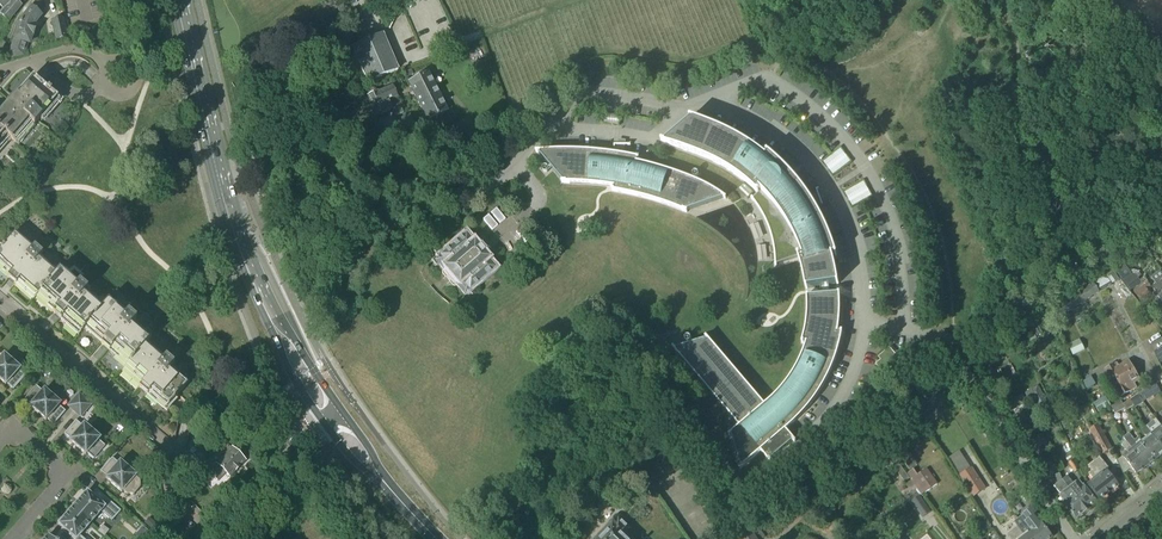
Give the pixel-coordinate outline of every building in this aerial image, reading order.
[(0,14),(0,15),(8,23),(26,0),(0,0),(0,6),(4,10),(0,14)] [(33,36),(36,26),(34,25),(41,16),(44,12),(44,5),(38,0),(20,22),(11,52),(11,57),(23,55),(27,42),(29,43),(32,35),(33,36)] [(1123,9),(1128,8),(1133,25),(1161,16),(1161,0),(1120,0),(1123,9)] [(57,39),(65,38),(67,37),(63,20),(53,22),(57,39)] [(369,83),(399,70),(384,34),(354,47),(369,83)] [(404,73),(406,78),(414,74),(411,69),(404,73)] [(427,121),(446,111),(427,74),(408,84),(427,121)] [(17,143),(33,125),(34,126),(37,122),(38,122),(41,119),(43,121),(60,100),(33,76),(16,96),(15,94),(0,111),(0,129),(17,143)] [(357,91),(365,88),(363,83),(355,87),(357,91)] [(398,97),(397,97),(392,87),(367,97),(371,105),(370,105),(372,110),(373,110),(376,117),(386,113),(386,112),(391,110),(394,117),(403,114),(400,106),(402,105),(398,97)] [(314,100),(323,96),(320,88),(311,92),(314,100)] [(406,129),(415,126),(410,115),(401,118),(406,129)] [(505,120),(496,115),(490,126),(499,131),(505,120)] [(752,147),(737,138),(722,130),(707,124),(691,118),(690,120),(690,121),(664,143),(662,142),(662,144),(679,149),(696,155),(713,163),(729,172),(743,182),(757,194),(752,197),(751,198),(758,208),(764,219),(769,231),(773,243),(774,255),(775,261),(775,266),(777,266),(776,265),(798,257),(803,273),(806,290),(807,289),(837,285),(839,285),(836,271),(832,257),(835,256),(835,257),(837,256),(837,255),(831,239),(825,224),(817,209),(813,204),(814,202),(814,200),(812,199),(810,199),(807,195),(795,180),(782,166),(768,153),(767,154),(767,155),(766,157),(752,147)] [(470,119),(456,126),(463,139),(476,133),(470,119)] [(0,129),(0,148),(9,139),(11,140),(16,144),(17,143),(0,129)] [(824,162),(833,175),(850,162),(840,149),(824,162)] [(610,153),(585,151),(561,151),(536,152),(536,153),(538,153),(563,182),(562,182),(562,184),(579,184),(596,185),(614,187),(613,190),(612,190),(612,191),(631,195),(650,200),(669,206),(687,213),(688,212),(687,211),(724,198),(726,200),(727,198),(712,189),(696,181),(693,180),(675,173),(657,167),(637,163),(638,160),(639,160),(639,158),(629,156),(623,155),(622,153),(620,152),(618,153),(617,154),(610,153)] [(845,193),(853,207),(871,196),(863,183),(845,193)] [(56,272),(39,257),(42,254),(34,247),(33,248),(15,233),(1,250),(0,250),(0,265),(10,274),(8,277),(17,285),(19,282),(36,297),(56,272)] [(477,248),(466,235),(465,234),(440,256),(448,266),(445,268),(459,283),(461,281),(469,291),(495,269),(483,255),(490,250),(483,242),(477,248)] [(48,248),(43,245),(39,249),(43,253),(48,248)] [(1133,275),(1125,264),(1115,270),(1132,294),(1145,285),(1148,283),(1145,277),(1139,281),(1134,274),(1133,275)] [(81,333),(103,308),(86,293),(89,289),(79,282),(78,283),(61,267),(57,272),(56,272),(36,297),(34,299),(35,300),(38,297),(40,295),(57,310),(54,313),(62,321),(65,318),(81,333)] [(1155,284),(1157,286),(1160,291),(1161,290),(1161,273),(1161,271),(1151,278),(1156,284),(1155,284)] [(1142,304),(1152,296),(1148,291),(1152,288),(1148,283),(1145,285),(1134,293),(1142,304)] [(1161,306),(1161,290),(1160,291),(1157,286),(1155,284),(1151,287),(1152,289),(1155,293),(1153,295),(1155,298),(1155,300),(1159,306),(1161,306)] [(1081,294),(1086,302),(1100,292),(1095,285),(1081,294)] [(1127,288),(1122,292),(1126,299),(1132,296),(1127,288)] [(730,438),(731,436),(741,467),(739,469),(740,470),(761,452),(771,465),(773,464),(771,462),(794,442),(796,444),(797,443),(787,431),(791,427),(795,424),(798,420),(802,416),(805,412),(809,408),(812,404),(815,400),(818,395),(821,391),(823,386),(826,382),(828,377),(831,372),(833,367),(835,362),(836,357),(838,352),(839,347),(841,342),(842,337),(843,332),(841,332),(838,332),(839,323),(840,315),(840,306),(840,302),(840,293),(838,293),(838,294),(808,296),(806,296),(807,300),(807,308),(807,312),(806,320),(805,328),(805,332),(804,336),(802,343),(803,344),(803,343),(806,344),(804,349),(803,353),(801,358),(799,363),(796,367),(794,372),(791,376),(788,380),(785,384),(782,388),(779,392),(776,395),(772,399),(768,402),(765,406),(706,337),(705,338),(706,340),(675,349),(674,347),(672,348),(739,427),(729,436),(730,438)] [(1058,320),(1086,302),(1081,294),(1053,312),(1058,320)] [(127,366),(148,344),(152,339),(134,324),(137,321),(129,314),(128,315),(110,299),(103,308),(81,333),(79,335),(80,336),(86,329),(87,329),(89,327),(105,342),(102,345),(110,352),(112,350),(129,364),(127,366)] [(1071,318),(1069,314),(1062,318),(1065,322),(1071,318)] [(1013,335),(996,344),(999,351),(1017,341),(1013,335)] [(1073,356),(1085,350),(1080,340),(1068,346),(1073,356)] [(148,344),(127,366),(128,367),(123,372),(124,373),(126,371),(142,385),(139,388),(148,395),(150,393),(167,409),(174,401),(189,383),(171,368),(174,365),(166,358),(165,358),(148,344)] [(886,367),(887,366),(897,358),(889,349),(879,358),(881,361),(886,367)] [(996,349),(984,354),(989,366),(1001,361),(996,349)] [(4,355),(3,357),(0,354),(0,381),(6,386),(7,384),(14,390),(25,377),(19,371),(20,370),(4,355)] [(890,370),(887,366),(886,367),(881,361),(876,365),(884,375),(890,370)] [(1112,385),(1134,371),(1130,363),(1119,369),(1116,364),(1105,371),(1112,385)] [(1112,385),(1120,398),(1136,389),(1133,385),(1140,381),(1134,371),(1112,385)] [(938,395),(957,384),(950,373),(932,383),(938,395)] [(1087,390),(1096,385),(1091,377),(1082,382),(1087,390)] [(1153,397),(1161,393),(1157,385),(1149,390),(1153,397)] [(61,405),(44,390),(43,392),(36,386),(25,400),(31,405),(30,407),(46,421),(48,419),(54,425),(66,412),(59,406),(61,405)] [(1034,399),(1038,408),(1047,403),(1038,386),(1025,394),(1029,401),(1034,399)] [(74,413),(85,400),(79,395),(68,407),(74,413)] [(1111,408),(1112,407),(1106,397),(1094,403),(1099,414),(1111,408)] [(1021,398),(1007,405),(1011,413),(1025,405),(1021,398)] [(1135,408),(1139,406),(1134,398),(1130,400),(1134,406),(1135,408)] [(85,400),(74,413),(81,418),(92,406),(85,400)] [(1128,410),(1128,409),(1134,406),(1130,400),(1122,405),(1125,409),(1126,411),(1128,410)] [(1125,409),(1122,405),(1121,402),(1112,407),(1111,408),(1115,414),(1125,409)] [(101,439),(84,425),(83,427),(76,421),(65,434),(71,440),(70,441),(86,456),(88,454),(94,460),(106,446),(99,441),(101,439)] [(1159,429),(1161,428),(1155,421),(1145,429),(1151,436),(1150,436),(1161,451),(1161,433),(1159,429)] [(1089,430),(1103,455),(1112,450),(1098,425),(1089,430)] [(1151,436),(1145,429),(1141,432),(1147,439),(1142,443),(1156,460),(1161,455),(1161,451),(1150,436),(1151,436)] [(1142,443),(1139,438),(1135,441),(1129,434),(1123,438),(1127,443),(1126,443),(1146,468),(1156,460),(1142,443)] [(1128,454),(1123,458),(1118,462),(1124,475),(1131,469),(1137,476),(1146,468),(1126,443),(1122,446),(1128,454)] [(231,449),(226,444),(204,466),(212,474),(211,474),(218,482),(226,474),(230,478),(245,462),(232,449),(231,449)] [(898,453),(909,470),(917,465),(905,448),(898,453)] [(136,477),(120,463),(119,464),(112,458),(101,472),(107,477),(106,479),(122,493),(123,492),(128,496),(134,495),(140,488),(140,482),(135,478),(136,477)] [(1100,501),(1119,487),(1107,471),(1110,470),(1101,458),(1089,467),(1093,471),(1089,474),(1094,480),(1088,485),(1100,501)] [(1069,464),(1074,474),(1081,470),(1075,460),(1069,464)] [(905,483),(910,480),(899,464),(894,468),(905,483)] [(959,476),(974,498),(986,490),(972,468),(959,476)] [(938,485),(927,469),(918,476),(913,470),(907,474),(922,496),(938,485)] [(629,470),(618,478),(629,491),(639,482),(629,470)] [(1063,502),(1062,503),(1076,520),(1084,514),(1084,515),(1087,512),(1063,481),(1060,475),(1055,477),(1058,485),(1055,487),(1061,496),(1059,497),(1063,502)] [(863,487),(855,476),(847,482),(852,488),(855,492),(863,487)] [(1067,477),(1063,481),(1087,512),(1089,511),(1089,510),(1097,504),(1080,481),(1074,486),(1067,477)] [(73,509),(91,524),(101,512),(112,522),(121,511),(97,490),(92,496),(87,492),(73,509)] [(911,502),(922,519),(931,512),(920,496),(919,497),(915,491),(908,496),(912,502),(911,502)] [(91,524),(73,509),(58,525),(63,529),(58,534),(63,538),(84,538),(80,536),(91,524)] [(156,524),(149,518),(144,523),(151,529),(156,524)] [(1052,538),(1041,523),(1034,529),(1032,527),(1030,528),(1031,530),(1030,531),(1020,518),(1014,523),(1018,528),(1024,537),(1022,538),(1023,538),(1052,538)] [(625,537),(631,531),(619,520),(601,538),(628,538),(625,537)] [(983,535),(991,529),(985,521),(977,527),(983,535)] [(1022,538),(1024,537),(1018,528),(1007,536),(1010,538),(1023,538),(1022,538)]
